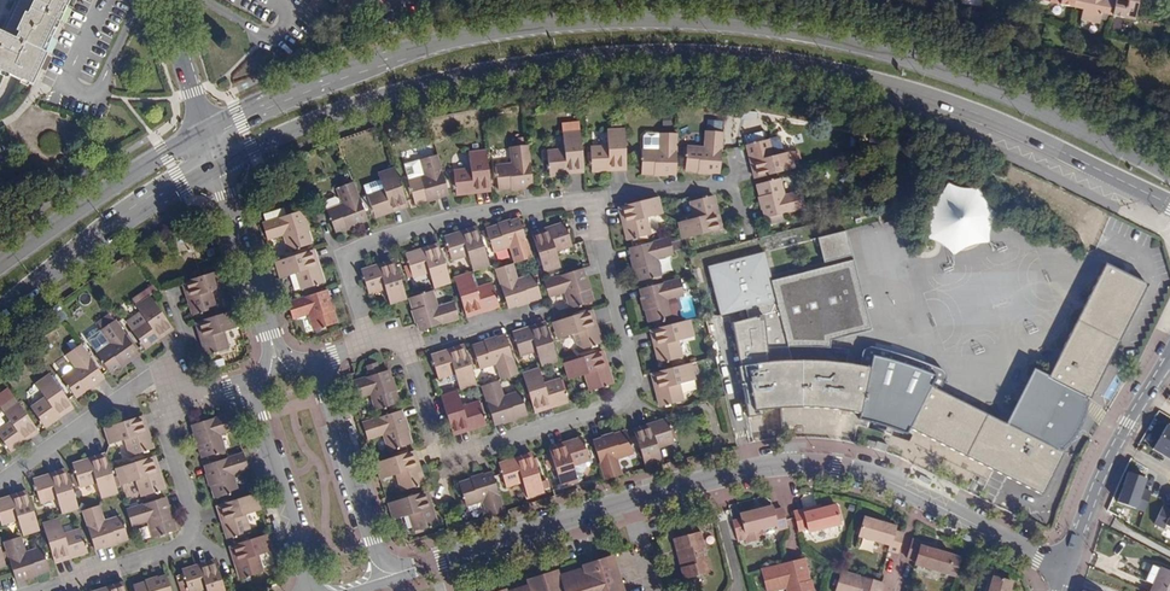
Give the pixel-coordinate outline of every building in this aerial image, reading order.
[(70,0),(23,0),(22,3),(16,1),(2,32),(0,31),(0,70),(22,80),(23,79),(33,84),(48,52),(46,51),(70,0)] [(1072,7),(1084,10),(1081,21),(1099,25),(1101,13),(1111,16),(1115,0),(1098,0),(1097,1),(1092,0),(1073,0),(1072,7)] [(1111,16),(1135,21),(1139,0),(1115,0),(1111,16)] [(605,170),(627,168),(624,129),(607,130),(608,147),(590,148),(591,167),(592,172),(605,171),(605,170)] [(585,170),(581,131),(563,133),(565,150),(547,152),(549,176),(563,174),(563,172),(585,170)] [(719,173),(722,132),(705,132),(704,149),(686,148),(685,172),(699,172),(699,170),(710,171),(710,173),(719,173)] [(675,174),(676,133),(659,133),(659,151),(642,151),(642,175),(655,174),(655,172),(666,172),(666,174),(675,174)] [(746,145),(749,159),(751,158),(756,179),(794,169),(790,152),(773,157),(769,140),(746,145)] [(524,185),(524,188),(533,186),(528,146),(511,148),(513,165),(495,167),(498,191),(512,189),(512,187),(524,185)] [(470,192),(491,189),(491,186),(487,150),(469,152),(471,170),(454,172),(456,195),(470,193),(470,192)] [(439,195),(440,197),(449,194),(437,155),(420,161),(425,177),(408,182),(416,205),(429,200),(428,198),(439,195)] [(388,212),(408,205),(407,202),(395,168),(378,173),(384,190),(368,196),(376,218),(388,213),(388,212)] [(779,179),(761,184),(756,186),(760,199),(762,198),(765,209),(763,210),(765,219),(805,208),(800,191),(783,196),(779,179)] [(369,220),(354,182),(338,188),(344,205),(340,207),(328,211),(330,217),(329,218),(331,223),(333,223),(337,233),(350,228),(349,226),(360,222),(360,224),(369,220)] [(934,245),(991,248),(995,188),(938,184),(934,245)] [(712,196),(691,201),(690,202),(694,219),(678,223),(682,240),(720,230),(715,209),(716,208),(712,196)] [(659,197),(621,207),(626,227),(625,228),(628,241),(651,236),(646,218),(663,214),(661,205),(659,197)] [(328,211),(340,207),(336,198),(325,203),(328,211)] [(303,220),(305,219),(302,210),(262,223),(268,240),(284,234),(290,251),(313,244),(308,230),(306,231),(303,220)] [(500,226),(486,230),(493,252),(510,247),(516,264),(532,258),(519,219),(510,222),(511,224),(500,228),(500,226)] [(565,224),(553,228),(553,229),(532,236),(544,273),(561,268),(556,251),(573,246),(569,233),(570,233),(569,227),(567,228),(565,224)] [(457,234),(445,238),(446,242),(445,243),(446,248),(448,248),(452,260),(468,255),(474,272),(490,266),(478,229),(458,235),(457,234)] [(856,229),(847,231),(854,255),(825,263),(772,277),(773,281),(854,260),(856,265),(865,263),(856,229)] [(819,238),(825,263),(854,255),(847,231),(819,238)] [(674,255),(671,243),(670,238),(630,248),(632,257),(635,257),(637,268),(635,268),(639,282),(662,276),(657,259),(674,255)] [(419,251),(406,255),(407,260),(406,260),(407,266),(409,265),(413,277),(430,272),(435,288),(452,283),(440,246),(419,253),(419,251)] [(297,273),(302,289),(302,290),(325,283),(321,270),(319,270),(313,250),(292,257),(274,262),(280,279),(290,275),(297,273)] [(869,366),(859,365),(828,361),(787,360),(787,346),(829,348),(830,341),(872,329),(864,299),(874,296),(865,263),(856,265),(854,260),(773,281),(772,277),(765,252),(709,267),(721,315),(740,310),(743,320),(732,322),(740,366),(738,367),(747,416),(764,414),(763,410),(799,408),(824,408),(861,414),(869,366)] [(365,281),(369,293),(386,288),(391,305),(408,300),(396,262),(375,269),(375,267),(362,271),(363,276),(362,276),(363,282),(365,281)] [(1080,392),(1079,393),(1090,399),(1148,286),(1105,264),(1048,377),(1080,392)] [(541,298),(541,295),(535,276),(518,281),(513,265),(496,270),(506,301),(509,309),(518,306),(517,304),(528,300),(528,302),(541,298)] [(217,307),(211,291),(227,286),(222,269),(184,282),(190,302),(189,303),(193,315),(198,314),(217,307)] [(571,309),(585,305),(594,302),(589,288),(587,289),(583,278),(586,278),(583,269),(543,281),(549,298),(566,292),(571,309)] [(295,291),(302,289),(297,273),(290,275),(295,291)] [(487,309),(487,311),(500,306),(493,285),(476,290),(471,273),(455,278),(466,315),(487,309)] [(650,323),(654,322),(673,317),(668,300),(686,296),(681,279),(641,289),(643,298),(645,298),(648,309),(646,309),(650,323)] [(328,300),(330,299),(327,290),(287,302),(293,319),(310,313),(315,330),(338,323),(334,310),(331,310),(328,300)] [(411,299),(415,312),(417,311),(420,322),(418,322),(421,331),(460,319),(454,302),(438,308),(432,291),(411,299)] [(172,328),(150,296),(136,306),(146,320),(132,330),(145,349),(156,341),(155,340),(172,328)] [(864,299),(872,329),(882,327),(874,296),(864,299)] [(234,310),(197,321),(203,342),(202,342),(206,355),(228,348),(223,331),(240,326),(234,310)] [(598,345),(602,343),(598,330),(596,331),(589,311),(552,323),(558,339),(575,334),(580,351),(593,346),(593,348),(599,347),(598,345)] [(111,344),(97,354),(108,371),(110,373),(122,365),(120,363),(130,357),(131,358),(139,353),(115,320),(101,330),(111,344)] [(692,320),(653,330),(658,351),(657,351),(661,364),(684,358),(679,341),(696,336),(692,320)] [(521,355),(537,350),(542,366),(559,361),(548,328),(546,324),(527,331),(526,329),(514,333),(521,355)] [(890,360),(893,360),(906,364),(914,367),(917,369),(925,372),(929,362),(934,351),(906,339),(875,333),(873,346),(871,355),(881,357),(890,360)] [(497,363),(502,380),(519,374),(506,336),(497,339),(498,341),(487,344),(486,342),(473,346),(480,368),(497,363)] [(77,369),(62,379),(74,395),(76,398),(87,390),(86,388),(95,381),(96,383),(104,377),(80,344),(66,354),(77,369)] [(871,355),(873,346),(863,344),(861,353),(871,355)] [(435,366),(439,377),(439,378),(450,375),(452,382),(457,380),(461,390),(477,385),(466,347),(445,354),(445,352),(432,356),(433,361),(432,361),(433,367),(435,366)] [(586,375),(592,392),(604,387),(605,389),(610,387),(609,385),(614,384),(610,371),(608,371),(601,352),(564,363),(569,380),(586,375)] [(861,353),(859,365),(869,366),(861,414),(860,419),(876,422),(892,428),(907,434),(910,428),(930,387),(939,391),(944,381),(934,376),(925,372),(917,369),(914,367),(906,364),(893,360),(890,360),(881,357),(871,355),(861,353)] [(949,372),(929,362),(925,372),(934,376),(944,381),(949,372)] [(367,366),(370,377),(380,373),(376,363),(367,366)] [(692,363),(654,373),(659,393),(657,394),(661,406),(665,405),(666,407),(671,406),(671,404),(684,401),(679,384),(696,380),(692,363)] [(545,384),(540,368),(523,373),(535,411),(556,404),(556,406),(569,401),(562,379),(545,384)] [(1052,447),(1079,393),(1080,392),(1048,377),(1034,369),(1033,371),(1032,370),(1014,405),(1011,412),(1005,424),(1052,447)] [(389,370),(380,373),(370,377),(349,383),(355,399),(371,394),(377,411),(396,405),(399,404),(395,390),(393,391),(390,380),(391,379),(389,370)] [(949,372),(944,381),(939,391),(950,396),(951,393),(956,383),(959,377),(949,372)] [(45,398),(31,408),(42,423),(45,427),(56,419),(55,418),(72,406),(49,374),(35,384),(45,398)] [(514,417),(515,419),(528,414),(521,392),(505,398),(499,381),(482,386),(495,425),(504,422),(503,420),(514,417)] [(951,393),(961,386),(956,383),(951,393)] [(1064,453),(1052,447),(1005,424),(988,415),(950,396),(939,391),(930,387),(910,428),(1043,495),(1064,453)] [(487,425),(486,422),(480,402),(463,408),(458,391),(441,397),(453,434),(474,427),(474,428),(487,425)] [(15,398),(0,408),(11,422),(0,430),(0,437),(4,443),(2,444),(6,449),(7,448),(10,451),(21,444),(20,442),(38,430),(15,398)] [(399,411),(362,423),(368,440),(384,434),(390,451),(412,444),(408,431),(406,431),(402,421),(404,420),(402,411),(399,411)] [(192,425),(195,434),(197,433),(200,444),(198,445),(202,458),(225,451),(219,434),(236,429),(231,412),(192,425)] [(148,436),(142,416),(121,422),(103,428),(109,443),(125,439),(131,456),(143,452),(144,453),(149,451),(149,450),(153,448),(149,436),(148,436)] [(752,432),(764,430),(762,417),(749,419),(752,432)] [(635,431),(636,434),(647,469),(663,464),(658,447),(674,442),(669,423),(668,420),(655,424),(655,425),(635,431)] [(1157,447),(1169,455),(1169,426),(1157,447)] [(618,459),(634,454),(629,437),(627,431),(614,436),(614,438),(604,441),(603,439),(594,441),(606,481),(623,475),(618,459)] [(562,487),(579,482),(580,482),(582,482),(593,458),(589,457),(586,448),(588,447),(587,442),(585,442),(583,438),(571,442),(571,443),(550,449),(562,487)] [(887,446),(878,443),(876,448),(885,451),(887,446)] [(420,472),(413,452),(410,452),(375,463),(381,480),(398,474),(403,491),(425,484),(421,471),(420,472)] [(205,465),(207,474),(210,473),(213,484),(211,485),(215,498),(237,492),(232,475),(249,470),(244,453),(205,465)] [(523,482),(528,498),(545,493),(533,455),(512,461),(512,460),(499,464),(501,469),(499,469),(501,475),(502,474),(506,487),(523,482)] [(96,482),(101,498),(118,493),(105,456),(85,462),(85,461),(73,465),(74,469),(72,470),(74,475),(76,475),(80,487),(96,482)] [(142,497),(160,491),(164,489),(160,477),(159,477),(152,457),(115,469),(120,485),(137,480),(142,497)] [(1151,476),(1132,469),(1121,501),(1148,510),(1155,490),(1147,487),(1151,476)] [(56,497),(62,514),(79,508),(67,471),(46,477),(46,476),(33,480),(35,484),(33,485),(35,490),(36,490),(40,502),(56,497)] [(465,499),(467,505),(483,499),(489,516),(505,510),(492,473),(484,476),(484,477),(474,481),(473,479),(460,483),(464,494),(462,495),(464,500),(465,499)] [(83,496),(99,491),(97,484),(81,489),(83,496)] [(1,524),(18,519),(24,536),(40,530),(28,492),(7,499),(7,497),(0,500),(0,521),(1,524)] [(433,512),(426,492),(423,493),(388,503),(394,520),(411,515),(416,532),(438,525),(434,512),(433,512)] [(262,510),(256,493),(222,504),(219,505),(225,526),(224,526),(228,538),(232,537),(250,532),(245,515),(262,510)] [(165,497),(126,509),(132,526),(149,520),(154,537),(159,535),(159,537),(165,535),(165,534),(176,530),(172,517),(170,517),(166,507),(169,506),(165,497)] [(835,503),(820,508),(803,513),(801,509),(793,511),(799,532),(806,529),(807,532),(841,522),(835,503)] [(819,504),(801,509),(803,513),(820,508),(819,504)] [(1166,504),(1158,521),(1168,527),(1169,523),(1169,506),(1166,504)] [(104,522),(99,505),(82,510),(95,549),(104,547),(103,544),(114,541),(115,543),(128,539),(121,517),(104,522)] [(772,511),(772,509),(737,517),(743,536),(776,527),(777,531),(787,529),(782,508),(772,511)] [(64,535),(59,518),(42,523),(54,561),(75,554),(75,556),(88,552),(81,529),(64,535)] [(897,553),(903,534),(893,531),(894,529),(861,519),(855,538),(888,548),(887,551),(897,553)] [(676,553),(678,564),(686,562),(688,566),(684,567),(686,578),(710,572),(701,532),(677,537),(679,548),(683,547),(684,551),(676,553)] [(269,534),(231,545),(238,566),(237,566),(241,579),(263,572),(258,556),(274,550),(269,534)] [(25,554),(20,536),(3,542),(16,580),(25,577),(24,575),(35,572),(36,574),(49,570),(43,548),(25,554)] [(673,538),(676,553),(684,551),(683,547),(679,548),(677,537),(673,538)] [(952,554),(938,550),(920,545),(921,541),(912,539),(906,559),(915,561),(914,564),(947,573),(952,554)] [(939,546),(921,541),(920,545),(938,550),(939,546)] [(621,580),(617,581),(609,556),(582,564),(583,567),(560,574),(559,571),(547,575),(545,579),(540,577),(527,581),(528,584),(508,590),(507,587),(495,590),(624,590),(621,580)] [(803,558),(799,559),(805,584),(809,583),(803,558)] [(760,569),(766,590),(775,590),(784,588),(785,590),(811,590),(809,583),(805,584),(799,559),(760,569)] [(216,562),(195,568),(195,566),(182,571),(188,590),(195,590),(206,588),(207,590),(225,590),(216,562)] [(686,562),(678,564),(682,579),(686,578),(684,567),(688,566),(686,562)] [(1165,564),(1153,590),(1169,590),(1169,567),(1165,564)] [(879,582),(841,570),(834,590),(876,590),(879,582)] [(1011,580),(992,575),(988,590),(1008,590),(1011,580)] [(135,590),(171,590),(166,576),(157,578),(158,581),(147,584),(147,582),(133,586),(135,590)]
